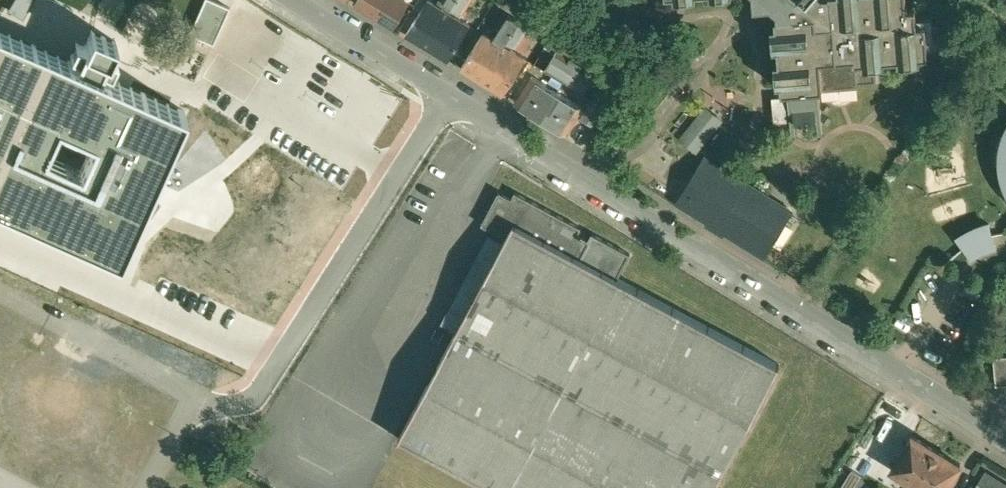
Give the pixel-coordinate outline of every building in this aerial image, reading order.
[(357,2),(369,9),(375,13),(383,0),(358,0),(357,2)] [(375,13),(382,17),(382,18),(394,24),(409,0),(383,0),(375,13)] [(407,33),(428,46),(456,0),(445,0),(448,2),(445,7),(433,0),(428,0),(407,33)] [(428,46),(449,59),(471,23),(455,13),(458,8),(464,11),(471,0),(456,0),(428,46)] [(755,5),(772,3),(778,9),(779,15),(777,15),(778,24),(780,24),(782,44),(779,44),(781,60),(783,60),(785,80),(782,80),(783,89),(790,89),(790,95),(789,95),(793,137),(797,136),(796,122),(818,121),(819,135),(823,134),(821,92),(819,92),(818,87),(825,86),(877,81),(874,52),(928,49),(928,53),(930,53),(927,21),(918,21),(917,4),(925,4),(925,0),(755,0),(755,5)] [(500,41),(484,32),(462,67),(483,80),(520,20),(510,13),(498,33),(503,36),(500,41)] [(520,20),(483,80),(504,93),(526,57),(510,47),(513,42),(518,45),(530,26),(521,20),(520,20)] [(530,26),(518,45),(525,49),(537,30),(521,20),(530,26)] [(119,256),(120,255),(121,254),(119,253),(182,114),(183,115),(184,113),(183,112),(184,112),(100,74),(102,68),(111,72),(117,60),(108,56),(115,40),(92,30),(89,38),(81,35),(77,42),(72,54),(80,58),(77,65),(0,30),(0,203),(119,256)] [(586,48),(566,37),(546,69),(583,92),(596,72),(594,71),(599,65),(582,54),(586,48)] [(558,91),(533,76),(517,102),(542,117),(558,91)] [(583,106),(558,91),(542,117),(566,132),(583,106)] [(707,106),(680,138),(698,153),(725,121),(707,106)] [(705,148),(672,203),(767,259),(799,205),(705,148)] [(512,198),(500,191),(489,211),(502,218),(495,230),(507,237),(515,223),(582,259),(592,240),(589,239),(585,237),(586,235),(583,233),(582,235),(579,233),(582,227),(516,191),(512,198)] [(965,230),(956,236),(973,258),(979,255),(988,251),(996,247),(989,221),(977,224),(965,230)] [(619,277),(618,278),(582,259),(515,223),(507,237),(400,438),(494,487),(715,487),(781,364),(619,277)] [(631,253),(593,232),(589,239),(592,240),(582,259),(618,278),(619,277),(631,253)] [(993,352),(995,380),(1005,379),(1005,351),(993,352)] [(937,449),(913,434),(892,468),(916,483),(937,449)] [(937,449),(916,483),(924,487),(947,487),(961,464),(937,449)] [(839,487),(853,487),(861,475),(851,469),(839,487)] [(987,469),(975,487),(1005,487),(1005,481),(987,469)]
